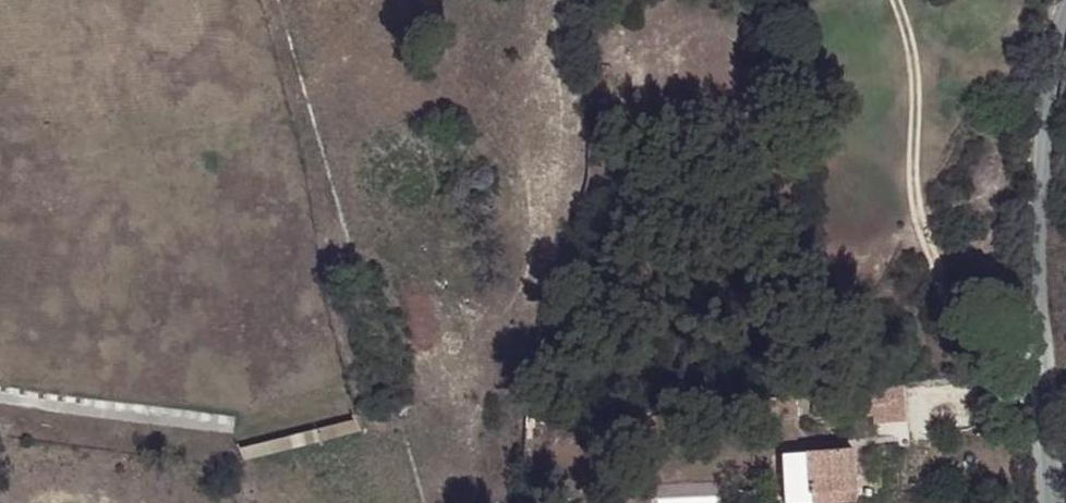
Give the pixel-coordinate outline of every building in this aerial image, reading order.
[(408,13),(401,17),(405,21),(410,18),(408,13)] [(787,390),(769,391),(770,405),(788,404),(787,390)] [(785,499),(791,499),(853,495),(850,444),(788,450),(789,461),(782,462),(785,499)]
